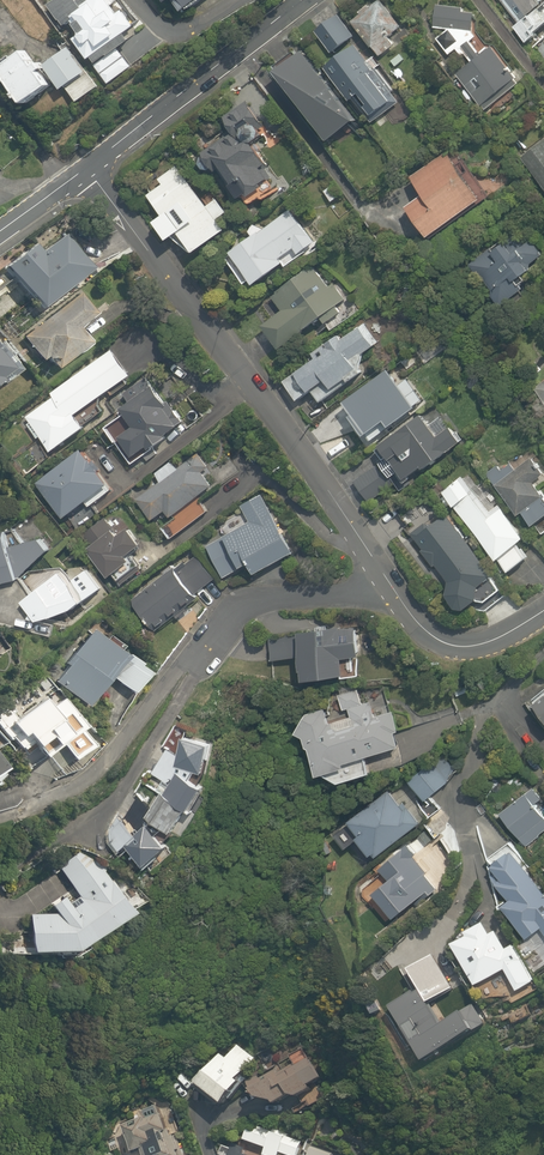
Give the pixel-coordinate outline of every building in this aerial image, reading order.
[(105,0),(91,0),(88,2),(86,0),(83,0),(77,5),(73,0),(69,0),(68,1),(67,0),(59,0),(48,8),(65,31),(71,26),(79,36),(73,41),(89,62),(131,29),(120,14),(117,16),(105,0)] [(164,7),(171,2),(181,17),(206,0),(159,0),(164,7)] [(543,0),(499,0),(519,27),(514,31),(527,47),(538,39),(537,37),(543,32),(543,0)] [(388,42),(401,31),(377,1),(350,23),(381,60),(393,49),(388,42)] [(462,10),(436,7),(434,30),(449,31),(436,41),(449,58),(459,51),(470,65),(457,75),(483,108),(516,83),(489,50),(482,56),(471,42),(477,38),(472,31),(474,16),(462,15),(462,10)] [(352,41),(336,17),(314,32),(331,55),(352,41)] [(119,52),(125,48),(120,41),(93,62),(98,68),(96,69),(109,86),(132,68),(119,52)] [(353,50),(327,70),(353,104),(359,100),(375,120),(395,104),(353,50)] [(75,103),(96,88),(68,51),(45,69),(62,93),(66,90),(75,103)] [(0,72),(0,77),(23,110),(51,90),(25,54),(0,72)] [(355,125),(302,57),(274,78),(327,146),(355,125)] [(256,121),(246,106),(223,122),(232,136),(201,156),(215,177),(221,173),(242,205),(263,191),(261,188),(271,182),(264,171),(267,169),(252,146),(262,140),(252,125),(256,121)] [(521,162),(543,190),(543,143),(521,162)] [(423,197),(406,210),(429,240),(489,195),(456,149),(411,182),(423,197)] [(206,210),(173,170),(158,182),(162,187),(147,199),(164,219),(156,226),(172,245),(180,239),(196,259),(226,234),(216,222),(226,214),(217,202),(206,210)] [(231,253),(257,288),(285,266),(280,260),(295,249),(300,256),(314,245),(287,210),(231,253)] [(39,245),(8,269),(29,296),(25,300),(32,308),(36,305),(39,309),(91,268),(65,235),(44,251),(39,245)] [(511,242),(494,254),(492,251),(471,266),(503,311),(527,295),(518,282),(533,272),(529,267),(542,258),(531,242),(517,251),(511,242)] [(320,321),(324,326),(339,314),(335,308),(344,301),(314,264),(273,298),(283,311),(262,328),(281,352),(320,321)] [(82,292),(24,337),(43,362),(48,358),(58,371),(93,343),(79,325),(97,311),(82,292)] [(347,335),(344,331),(314,353),(317,357),(290,378),(305,398),(318,388),(326,399),(353,378),(355,381),(367,372),(365,369),(372,364),(364,354),(378,344),(363,324),(347,335)] [(19,372),(0,347),(0,383),(1,382),(3,384),(19,372)] [(27,414),(55,451),(90,425),(81,413),(132,374),(112,349),(27,414)] [(389,375),(345,408),(353,419),(348,423),(363,444),(385,428),(388,432),(416,412),(389,375)] [(184,421),(154,386),(124,411),(135,424),(118,439),(136,461),(184,421)] [(425,475),(459,447),(446,432),(437,440),(419,419),(380,451),(399,473),(395,476),(404,486),(422,471),(425,475)] [(41,481),(67,517),(89,501),(92,505),(116,488),(87,448),(41,481)] [(180,469),(174,461),(157,474),(163,482),(140,500),(157,521),(169,512),(173,517),(216,485),(205,471),(208,469),(198,456),(180,469)] [(488,476),(519,519),(523,516),(533,529),(543,521),(543,502),(533,487),(543,480),(530,461),(514,472),(510,467),(502,473),(499,468),(488,476)] [(372,467),(351,482),(368,506),(389,492),(372,467)] [(296,551),(262,493),(242,505),(250,520),(206,546),(224,577),(252,560),(259,572),(296,551)] [(493,516),(476,495),(456,511),(507,577),(530,559),(521,547),(526,543),(499,510),(493,516)] [(173,538),(207,512),(199,501),(164,527),(173,538)] [(91,547),(114,577),(137,559),(133,553),(146,543),(126,517),(114,527),(107,519),(87,535),(95,545),(91,547)] [(474,607),(475,605),(484,607),(501,594),(444,522),(431,532),(427,527),(411,539),(451,590),(449,593),(448,597),(448,600),(448,604),(450,607),(452,610),(455,612),(459,613),(462,614),(466,613),(469,612),(472,610),(474,607)] [(0,532),(0,583),(18,578),(6,530),(0,532)] [(199,554),(135,599),(148,618),(153,615),(161,627),(198,601),(192,593),(215,577),(199,554)] [(22,602),(39,621),(46,619),(57,616),(67,612),(77,607),(83,603),(95,594),(98,591),(79,566),(30,572),(20,580),(31,594),(22,602)] [(56,681),(88,705),(111,675),(135,694),(150,673),(101,624),(56,681)] [(303,658),(306,678),(348,673),(346,656),(360,654),(357,626),(268,638),(271,662),(303,658)] [(96,744),(84,731),(88,727),(49,682),(0,725),(0,731),(9,742),(12,739),(23,751),(32,743),(45,759),(59,747),(74,763),(96,744)] [(311,735),(324,774),(342,782),(373,774),(368,757),(398,749),(383,692),(362,698),(360,692),(342,697),(346,710),(350,709),(352,716),(332,722),(328,707),(311,711),(303,730),(311,735)] [(211,742),(185,737),(179,763),(205,769),(211,742)] [(9,774),(0,756),(0,779),(9,774)] [(434,759),(409,778),(426,800),(451,782),(434,759)] [(149,819),(174,833),(187,809),(191,811),(204,786),(179,772),(166,795),(163,793),(149,819)] [(359,839),(374,859),(421,824),(395,789),(337,833),(347,847),(359,839)] [(501,812),(526,843),(543,828),(543,815),(526,793),(501,812)] [(169,847),(148,824),(138,834),(141,836),(131,845),(150,865),(169,847)] [(408,846),(382,866),(392,879),(379,890),(393,907),(406,897),(414,906),(440,886),(408,846)] [(530,940),(543,929),(543,887),(516,849),(494,865),(500,872),(494,877),(511,901),(504,905),(530,940)] [(98,857),(82,853),(60,866),(82,902),(73,909),(64,894),(50,903),(57,915),(32,916),(33,950),(80,948),(146,901),(129,878),(116,887),(98,857)] [(452,947),(479,989),(505,973),(517,992),(536,981),(514,945),(511,947),(494,921),(452,947)] [(437,1044),(456,1034),(448,1022),(447,1022),(443,1016),(444,1016),(430,992),(426,991),(436,949),(413,944),(404,982),(400,981),(395,1002),(407,1004),(405,1013),(423,1018),(437,1044)] [(292,1097),(303,1098),(315,1088),(313,1086),(325,1077),(301,1048),(293,1055),(280,1038),(257,1057),(267,1070),(251,1083),(265,1100),(282,1105),(292,1097)] [(202,1087),(230,1106),(245,1084),(241,1081),(256,1058),(239,1047),(230,1059),(223,1055),(202,1087)] [(125,1130),(136,1154),(137,1154),(145,1152),(146,1154),(185,1154),(165,1112),(125,1130)] [(257,1127),(254,1134),(246,1131),(243,1140),(266,1148),(263,1154),(282,1154),(283,1154),(285,1154),(301,1154),(305,1144),(257,1127)] [(228,1144),(224,1154),(260,1154),(228,1144)] [(334,1154),(312,1147),(309,1154),(334,1154)]
